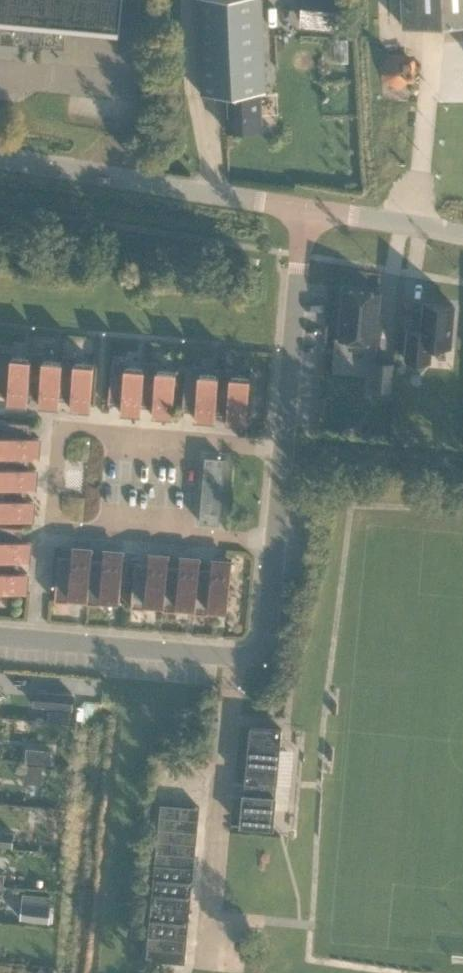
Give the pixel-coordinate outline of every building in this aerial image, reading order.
[(63,45),(64,27),(120,32),(123,0),(0,0),(0,40),(63,45)] [(261,0),(198,0),(202,93),(225,92),(227,128),(261,127),(259,91),(265,91),(261,0)] [(300,25),(334,28),(337,0),(303,0),(300,25)] [(407,26),(462,23),(462,0),(406,0),(407,26)] [(345,288),(341,337),(379,340),(381,314),(378,314),(380,291),(345,288)] [(409,327),(406,358),(430,360),(431,344),(450,346),(454,303),(425,301),(423,328),(409,327)] [(28,394),(31,356),(14,354),(15,348),(0,347),(0,392),(9,393),(8,403),(27,405),(28,394)] [(32,356),(31,356),(28,394),(40,395),(39,406),(58,408),(59,397),(60,397),(63,359),(44,357),(45,350),(32,349),(32,356)] [(64,352),(63,359),(60,397),(71,398),(70,409),(90,411),(94,361),(76,359),(76,353),(64,352)] [(141,405),(145,365),(128,364),(128,357),(113,357),(111,402),(122,403),(122,414),(141,415),(142,405),(141,405)] [(145,365),(141,405),(142,405),(154,406),(153,417),(174,418),(177,368),(158,367),(158,360),(146,359),(145,365)] [(391,390),(393,361),(375,360),(373,388),(391,390)] [(219,372),(200,370),(201,365),(187,363),(183,408),(195,410),(194,420),(214,422),(215,411),(216,411),(219,372)] [(219,372),(216,411),(227,412),(226,423),(246,425),(251,375),(232,373),(232,367),(219,366),(219,372)] [(29,455),(40,456),(42,436),(31,435),(32,422),(0,419),(0,452),(29,455)] [(29,455),(0,452),(0,483),(26,486),(26,485),(37,487),(39,466),(28,465),(29,455)] [(226,458),(207,457),(202,522),(221,523),(226,458)] [(26,486),(0,483),(0,515),(35,518),(37,499),(25,497),(26,486)] [(20,559),(32,560),(33,539),(22,538),(23,525),(0,523),(0,557),(20,558),(20,559)] [(89,595),(92,557),(92,545),(73,544),(72,555),(59,554),(56,598),(69,599),(69,594),(87,595),(89,595)] [(104,557),(92,557),(89,595),(87,595),(87,601),(100,602),(101,596),(121,597),(124,548),(105,546),(104,557)] [(146,600),(164,601),(165,601),(168,564),(169,552),(150,551),(149,562),(136,560),(132,605),(145,606),(146,600)] [(177,602),(195,604),(197,604),(200,566),(200,555),(181,553),(180,565),(168,564),(165,601),(164,601),(163,608),(176,609),(177,602)] [(197,604),(195,604),(195,610),(208,612),(208,605),(228,607),(233,558),(213,556),(212,567),(200,566),(197,604)] [(29,591),(30,571),(19,570),(20,559),(20,558),(0,557),(0,589),(29,591)] [(37,689),(35,703),(49,705),(72,707),(73,707),(74,692),(37,689)] [(284,729),(251,726),(242,824),(274,827),(284,729)] [(45,747),(44,760),(51,761),(52,747),(45,747)] [(293,801),(293,781),(283,780),(282,800),(293,801)] [(151,897),(145,958),(158,959),(184,962),(184,955),(186,937),(188,924),(193,865),(199,805),(160,802),(151,897)] [(13,844),(14,831),(0,830),(0,843),(13,844)] [(22,902),(21,918),(49,920),(50,904),(22,902)]
